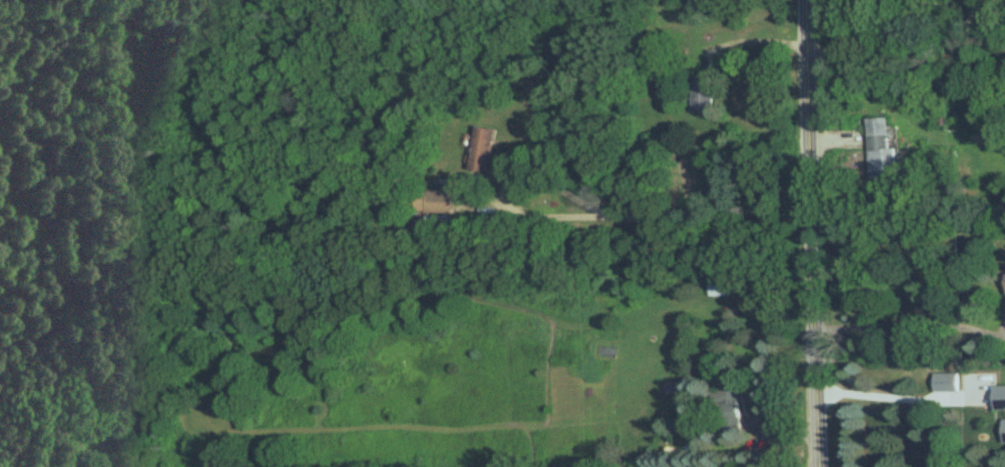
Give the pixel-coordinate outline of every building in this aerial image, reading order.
[(710,113),(713,80),(693,79),(690,112),(710,113)] [(866,180),(894,180),(894,149),(887,149),(887,119),(866,119),(866,180)] [(488,174),(493,129),(474,127),(468,172),(488,174)] [(424,213),(452,213),(452,191),(424,191),(424,213)] [(709,275),(709,296),(742,296),(742,275),(709,275)] [(959,391),(959,372),(933,372),(933,391),(959,391)] [(991,387),(991,410),(1004,410),(1004,387),(991,387)] [(712,390),(714,435),(741,434),(739,389),(712,390)]
